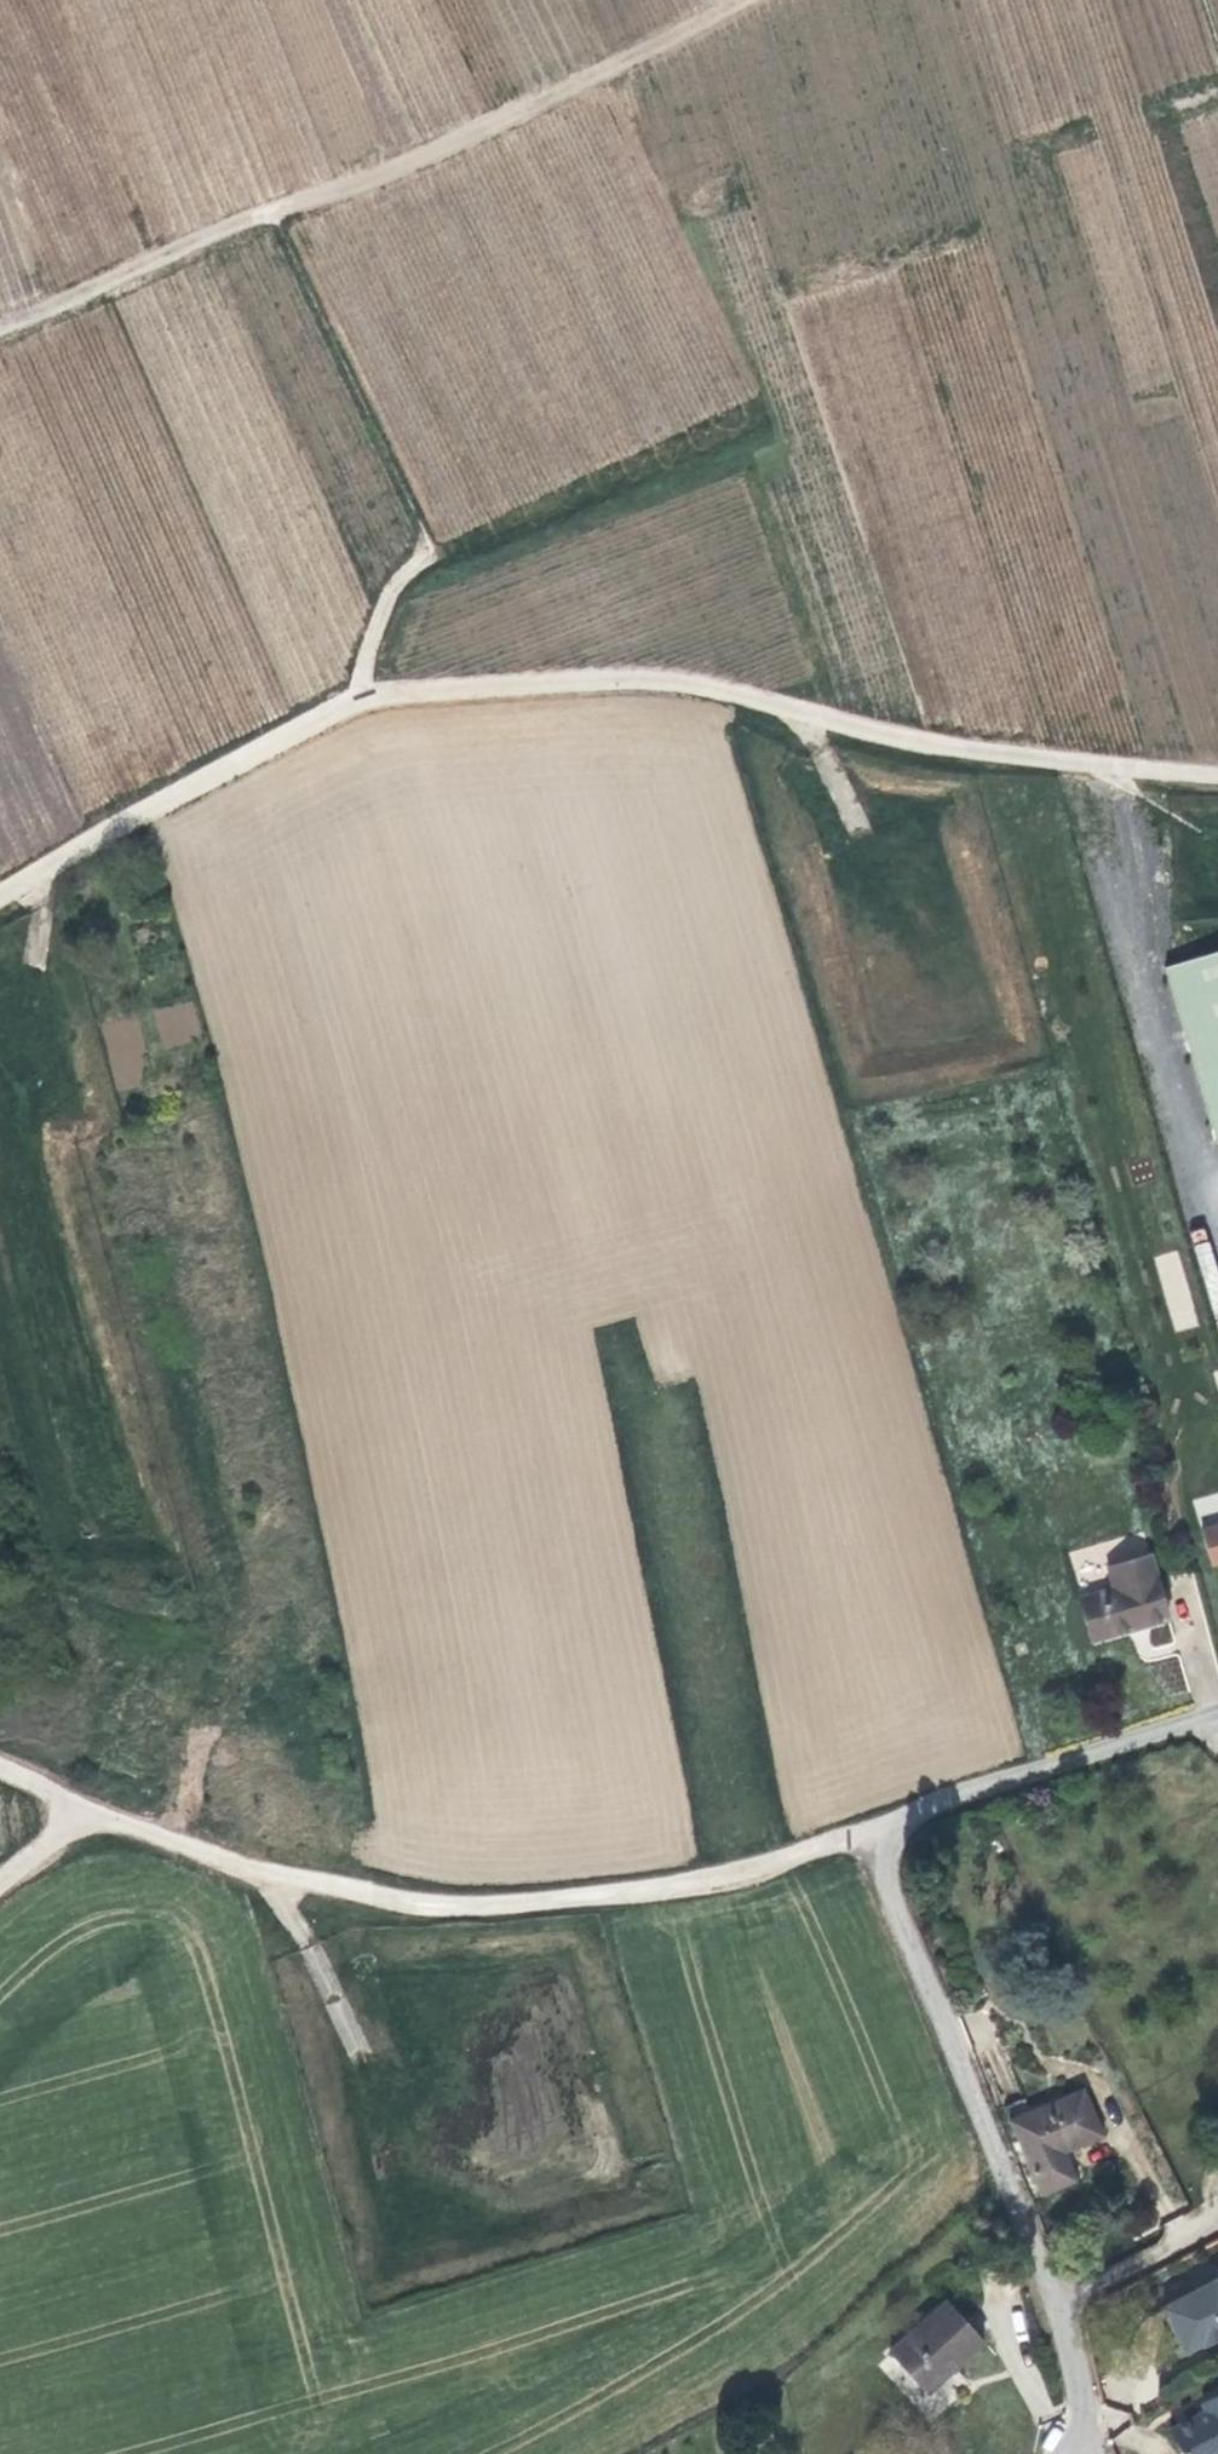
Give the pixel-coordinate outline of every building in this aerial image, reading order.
[(1217,1142),(1217,951),(1166,966),(1217,1142)] [(1200,1528),(1208,1561),(1217,1558),(1217,1524),(1200,1528)] [(1093,1641),(1169,1618),(1150,1554),(1108,1566),(1115,1588),(1080,1598),(1093,1641)] [(1063,2151),(1102,2136),(1083,2090),(1011,2120),(1041,2193),(1075,2180),(1063,2151)] [(1162,2307),(1185,2351),(1202,2342),(1204,2345),(1217,2338),(1217,2278),(1162,2307)] [(926,2393),(984,2341),(948,2301),(890,2353),(926,2393)] [(1170,2429),(1182,2453),(1217,2453),(1217,2395),(1210,2400),(1215,2409),(1207,2413),(1205,2410),(1170,2429)]
